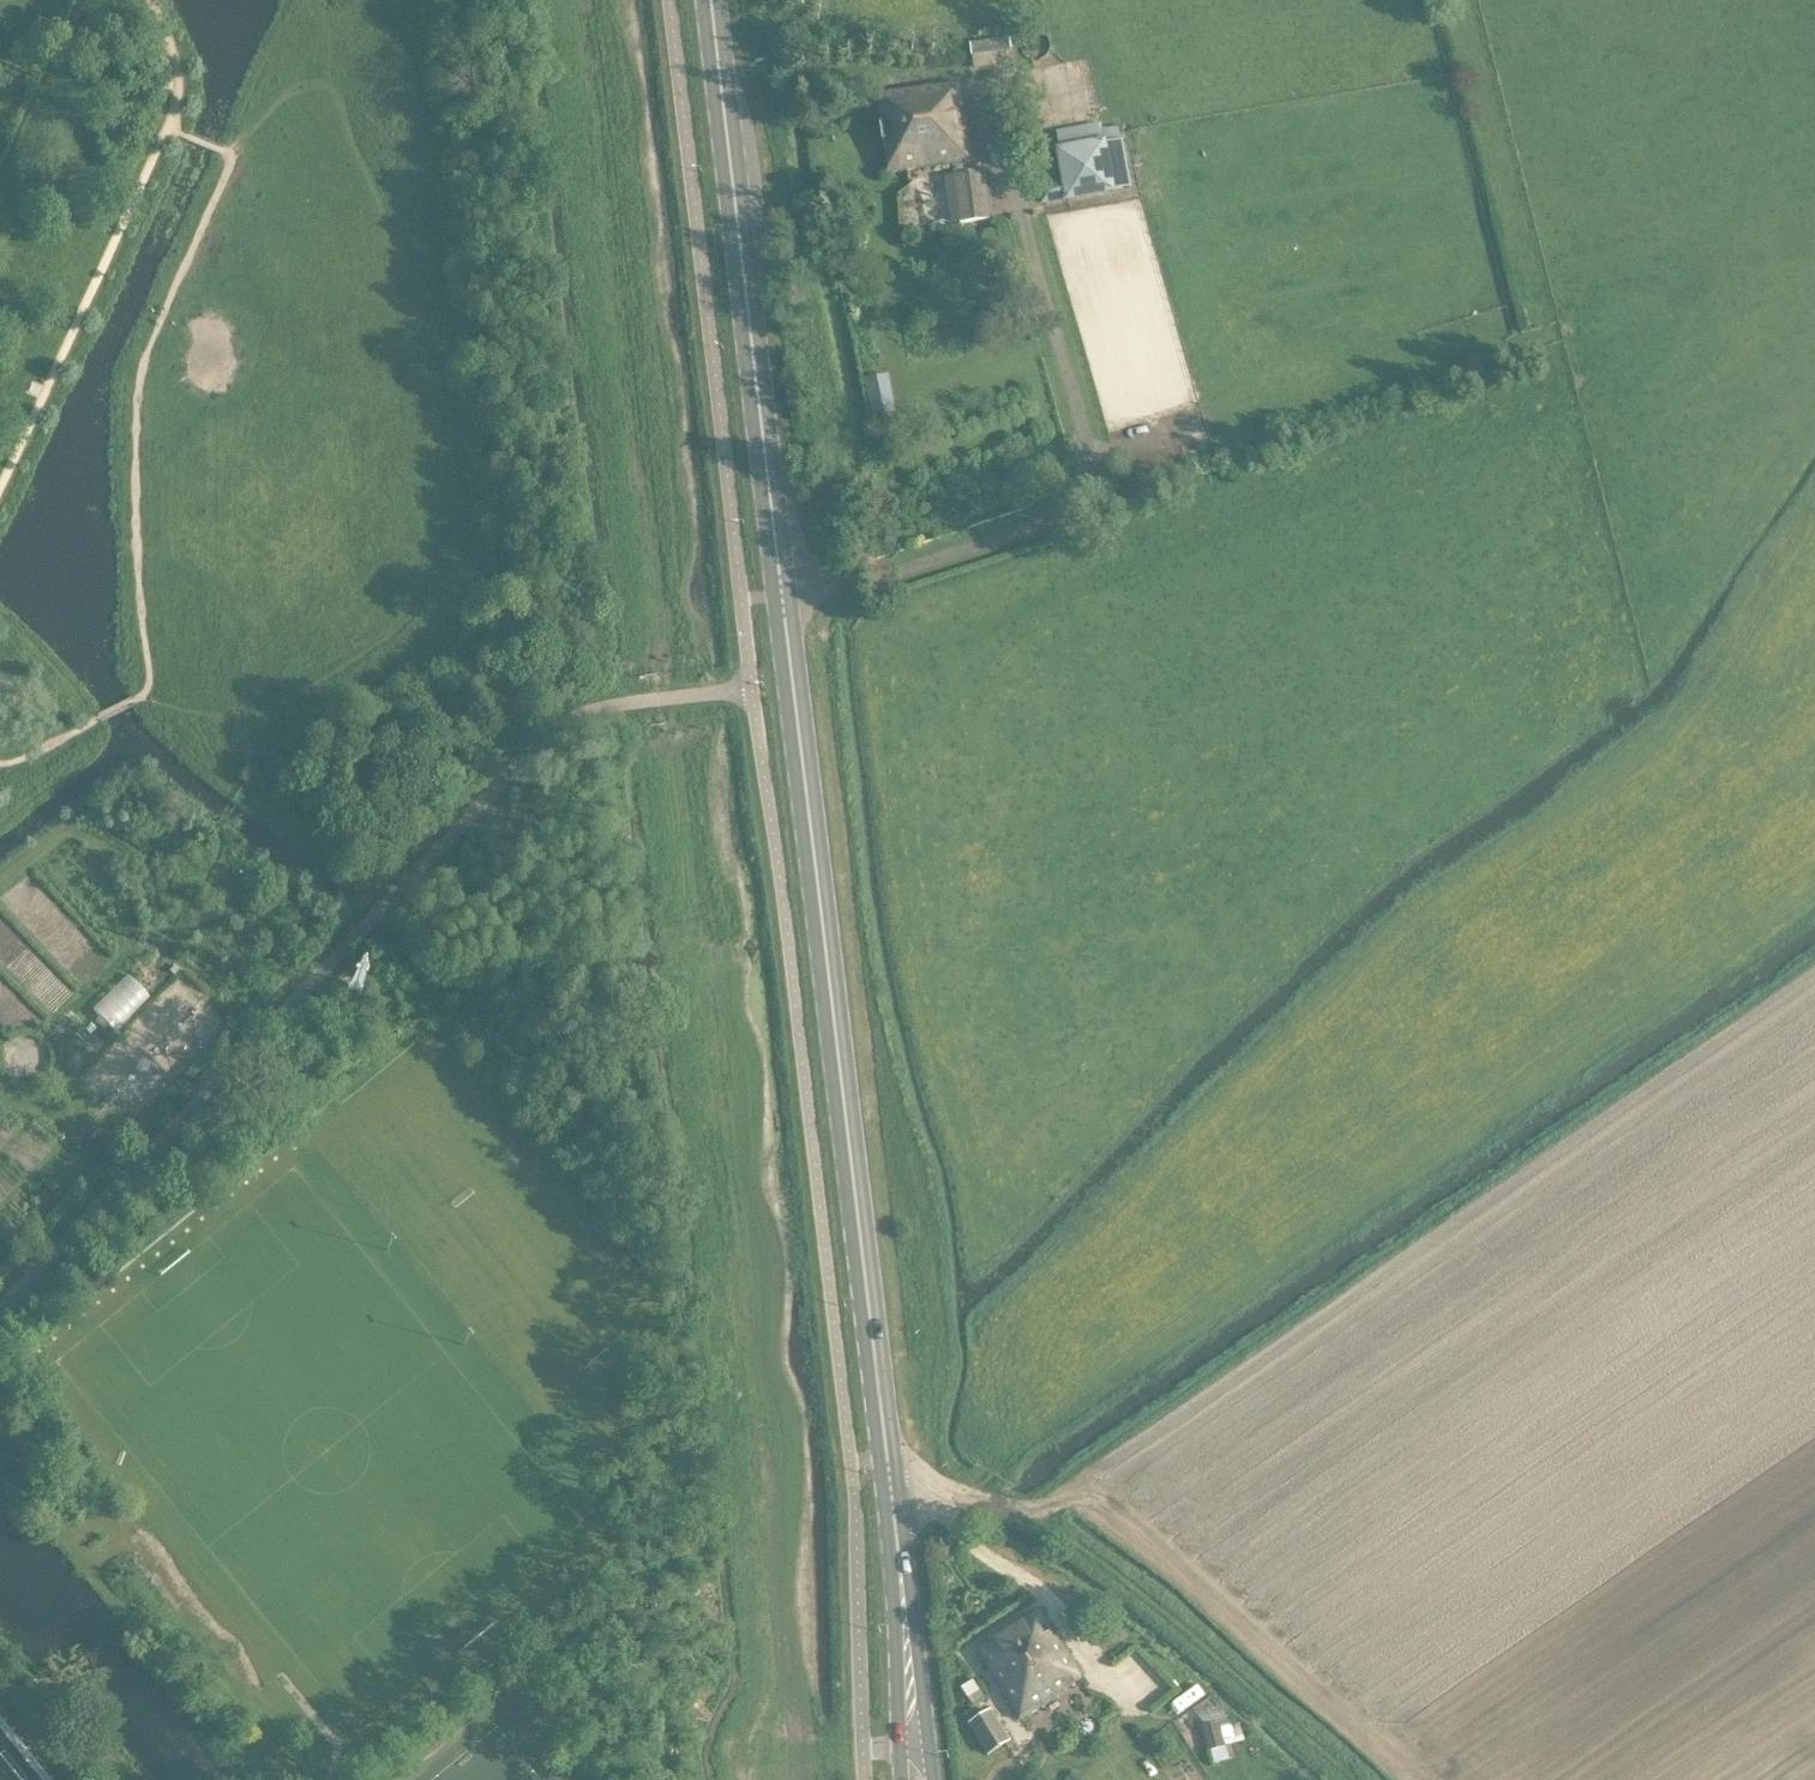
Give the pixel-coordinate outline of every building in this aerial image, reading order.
[(47,36),(33,30),(28,41),(42,47),(47,36)] [(1002,38),(969,42),(971,54),(972,54),(991,51),(1004,50),(1002,38)] [(960,106),(957,83),(876,94),(887,173),(952,164),(959,224),(990,220),(983,172),(971,174),(963,106),(960,106)] [(1059,182),(1038,186),(1042,203),(1113,190),(1105,143),(1058,151),(1063,181),(1059,182)] [(863,377),(871,416),(895,410),(887,372),(863,377)] [(1038,1608),(975,1648),(1019,1719),(1083,1679),(1038,1608)] [(972,1706),(983,1699),(971,1680),(960,1687),(972,1706)] [(1227,1755),(1224,1741),(1243,1737),(1238,1714),(1218,1718),(1215,1704),(1200,1707),(1211,1758),(1227,1755)] [(987,1754),(1010,1740),(990,1710),(969,1724),(987,1754)]
